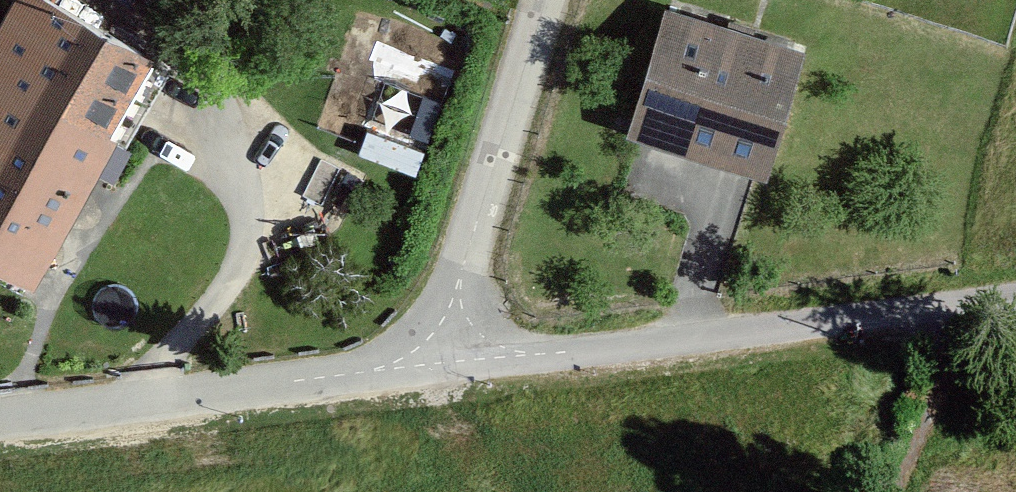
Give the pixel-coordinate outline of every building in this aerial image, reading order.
[(61,0),(12,0),(0,22),(0,266),(38,286),(124,126),(114,121),(153,49),(61,0)] [(808,52),(669,8),(628,138),(767,182),(808,52)]
